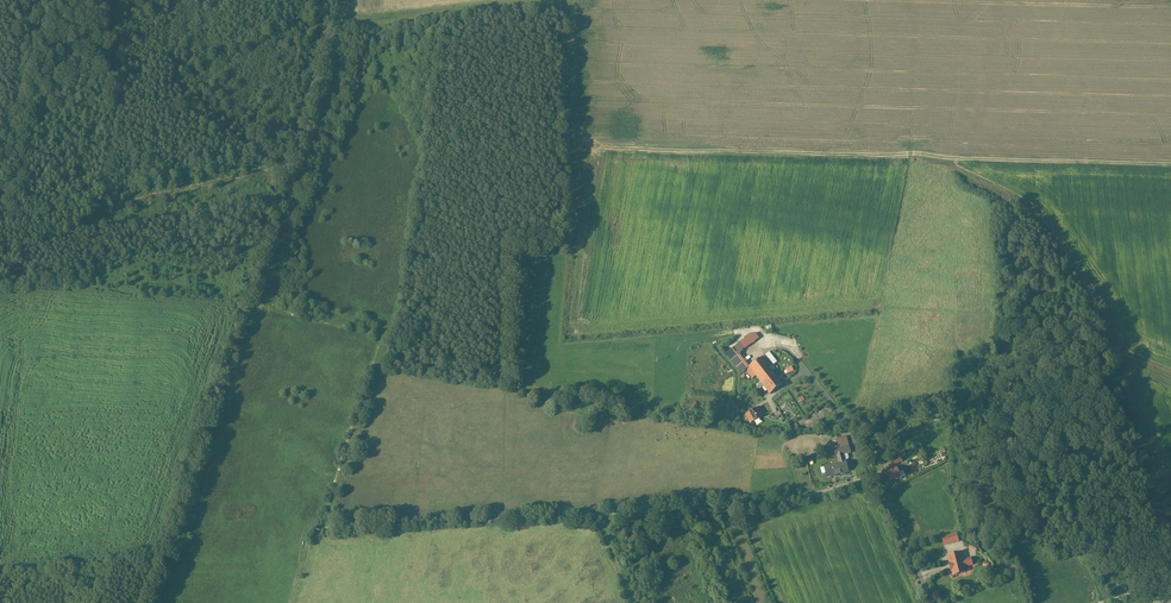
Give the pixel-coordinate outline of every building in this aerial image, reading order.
[(732,362),(740,355),(738,352),(755,341),(751,336),(741,343),(741,342),(738,343),(739,344),(726,354),(732,362)] [(761,358),(769,368),(774,365),(765,354),(761,358)] [(749,367),(754,363),(751,360),(746,363),(740,355),(732,362),(741,374),(746,370),(752,378),(756,375),(749,367)] [(769,368),(761,358),(754,363),(749,367),(756,375),(757,377),(769,368)] [(761,382),(764,386),(770,394),(782,384),(769,368),(757,377),(761,382)] [(788,417),(792,414),(781,396),(776,399),(782,408),(782,407),(788,417)] [(766,418),(759,406),(745,414),(752,426),(766,418)] [(842,429),(842,420),(830,421),(831,430),(842,429)] [(840,438),(843,448),(849,446),(846,436),(840,438)] [(832,457),(837,456),(843,454),(851,452),(849,446),(843,448),(834,450),(830,451),(832,457)] [(849,471),(843,454),(837,456),(839,463),(832,465),(835,475),(849,471)] [(827,477),(835,475),(832,465),(824,467),(827,477)] [(900,476),(896,467),(884,472),(889,482),(900,476)] [(959,542),(956,533),(942,537),(944,545),(959,542)] [(962,560),(960,552),(948,556),(950,564),(949,564),(951,570),(952,570),(953,575),(965,572),(964,567),(972,564),(970,558),(962,560)]
